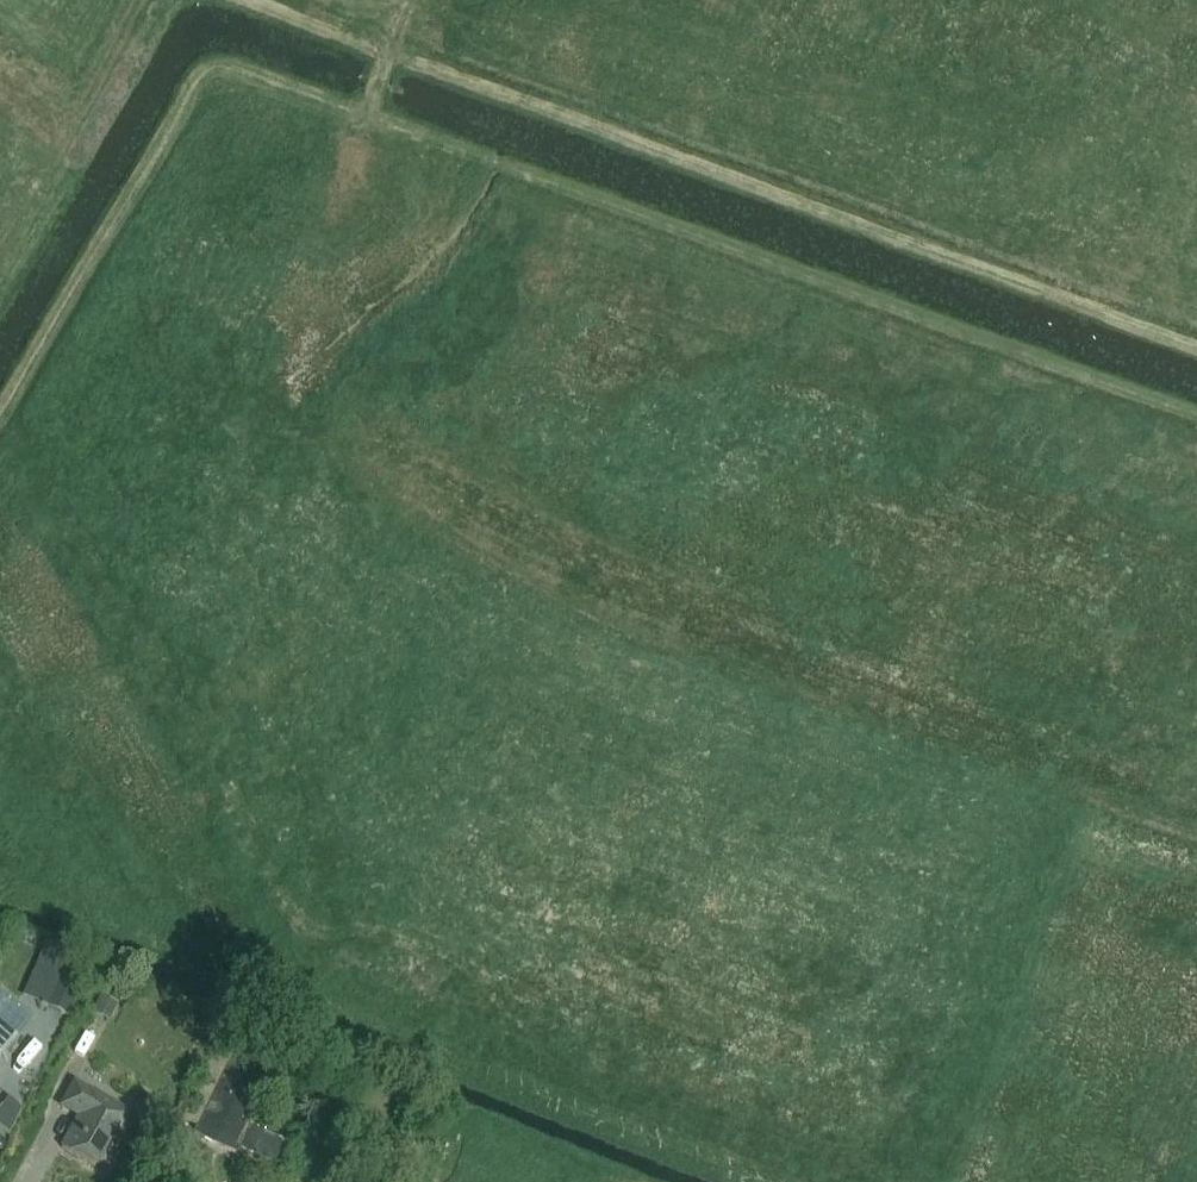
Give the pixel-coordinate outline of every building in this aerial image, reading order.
[(64,1016),(87,968),(61,956),(39,1004),(64,1016)] [(118,1003),(101,996),(93,1013),(109,1021),(118,1003)] [(281,1071),(235,1048),(229,1060),(216,1054),(183,1120),(275,1166),(286,1146),(252,1129),(281,1071)] [(119,1145),(135,1116),(74,1083),(61,1107),(79,1117),(62,1149),(95,1168),(110,1140),(119,1145)] [(420,1131),(424,1119),(402,1110),(398,1122),(420,1131)]
